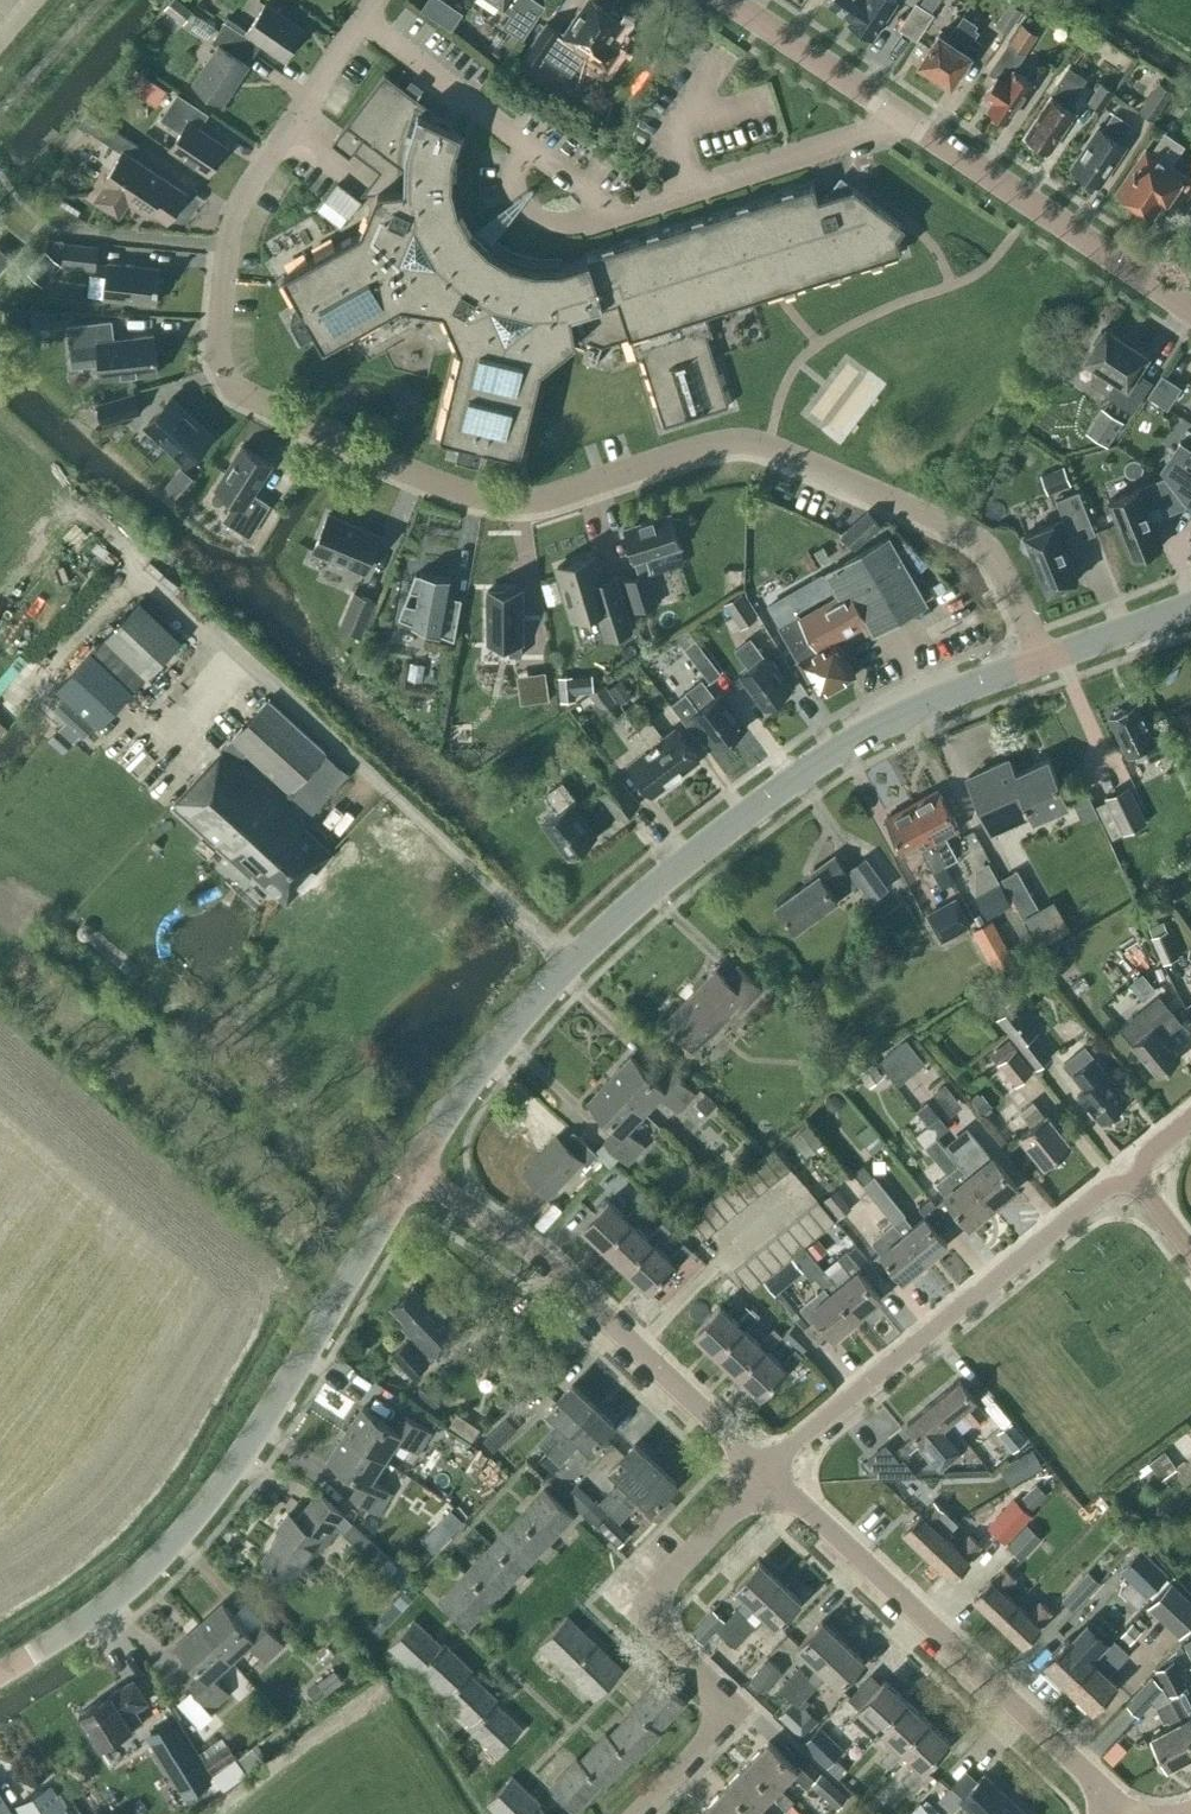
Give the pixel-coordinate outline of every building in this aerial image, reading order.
[(184,24),(195,12),(180,0),(174,0),(166,10),(184,24)] [(445,0),(428,0),(424,7),(452,26),(462,11),(445,0)] [(513,11),(504,24),(523,37),(546,4),(539,0),(496,0),(513,11)] [(594,0),(589,0),(563,36),(559,33),(561,30),(548,21),(526,53),(539,62),(544,55),(570,73),(585,52),(606,66),(616,52),(607,45),(624,21),(594,0)] [(850,18),(849,20),(874,36),(898,0),(832,0),(829,4),(850,18)] [(996,23),(1009,32),(1023,11),(1011,2),(996,23)] [(229,17),(221,30),(255,53),(263,42),(286,57),(305,29),(267,3),(249,30),(229,17)] [(901,27),(916,38),(932,13),(917,3),(901,27)] [(948,82),(952,84),(971,54),(976,58),(986,44),(971,34),(978,24),(964,15),(949,38),(940,32),(919,62),(939,75),(939,80),(944,83),(948,82)] [(1004,118),(1007,121),(1034,80),(1015,67),(1038,33),(1023,23),(991,70),(997,74),(984,94),(994,100),(988,108),(992,110),(993,116),(998,119),(1004,118)] [(223,101),(255,53),(221,30),(213,41),(220,46),(195,83),(223,101)] [(1045,148),(1049,151),(1077,110),(1071,106),(1073,102),(1067,98),(1081,77),(1069,69),(1025,134),(1036,141),(1037,145),(1041,148),(1045,148)] [(133,88),(157,103),(167,88),(143,72),(133,88)] [(461,348),(440,434),(461,439),(458,451),(479,456),(482,444),(520,453),(541,368),(574,342),(594,348),(590,360),(596,362),(602,345),(630,336),(637,357),(642,356),(664,425),(729,404),(707,335),(713,333),(706,312),(901,251),(897,236),(905,225),(854,186),(853,187),(819,198),(814,184),(588,255),(589,259),(562,267),(561,258),(539,259),(539,256),(515,250),(515,253),(495,241),(490,249),(471,231),(459,208),(453,183),(453,158),(462,132),(450,126),(453,121),(432,111),(434,110),(385,73),(332,142),(350,156),(355,150),(385,173),(361,230),(284,273),(303,308),(292,314),(303,333),(314,327),(324,345),(401,302),(444,308),(461,348)] [(1139,111),(1153,120),(1173,90),(1159,81),(1139,111)] [(1088,102),(1102,111),(1115,91),(1100,82),(1088,102)] [(171,147),(208,172),(226,145),(197,126),(206,112),(178,94),(162,117),(182,130),(171,147)] [(1073,166),(1100,184),(1126,145),(1120,141),(1132,124),(1115,113),(1103,130),(1099,127),(1073,166)] [(575,137),(583,126),(575,119),(566,131),(575,137)] [(131,156),(138,145),(107,124),(99,136),(123,152),(102,183),(104,184),(94,199),(112,212),(122,197),(146,213),(149,210),(166,222),(186,193),(131,156)] [(1165,134),(1152,154),(1146,150),(1118,191),(1153,215),(1164,198),(1168,200),(1184,176),(1170,166),(1183,146),(1165,134)] [(361,200),(338,183),(327,198),(349,215),(361,200)] [(62,267),(96,271),(99,245),(65,241),(62,267)] [(0,246),(0,270),(12,256),(0,246)] [(62,266),(48,252),(37,264),(53,277),(62,266)] [(109,261),(105,296),(157,302),(160,267),(109,261)] [(31,333),(56,334),(57,311),(32,310),(31,333)] [(159,371),(155,334),(114,338),(112,319),(67,324),(71,354),(99,351),(102,377),(159,371)] [(1087,358),(1099,366),(1118,378),(1107,394),(1132,410),(1151,381),(1136,371),(1147,354),(1106,327),(1104,332),(1101,330),(1094,341),(1097,342),(1087,358)] [(1150,395),(1168,407),(1181,386),(1163,375),(1150,395)] [(171,396),(145,424),(187,463),(213,435),(171,396)] [(1103,408),(1086,433),(1107,446),(1123,421),(1103,408)] [(1180,441),(1161,470),(1188,504),(1190,499),(1190,449),(1180,441)] [(272,463),(242,444),(216,486),(236,499),(224,518),(250,535),(270,503),(254,493),(272,463)] [(1063,463),(1041,472),(1048,492),(1070,483),(1063,463)] [(1138,554),(1149,556),(1155,547),(1162,544),(1151,518),(1148,510),(1158,505),(1161,514),(1187,503),(1165,476),(1149,483),(1109,499),(1132,557),(1138,554)] [(1032,553),(1048,591),(1054,588),(1064,590),(1071,582),(1077,579),(1063,544),(1095,532),(1078,491),(1057,500),(1065,518),(1024,534),(1025,537),(1024,547),(1032,553)] [(843,532),(855,547),(881,525),(868,511),(843,532)] [(366,570),(381,535),(328,513),(313,548),(366,570)] [(671,513),(624,528),(639,575),(649,572),(651,571),(647,556),(682,545),(679,537),(680,517),(672,517),(671,513)] [(780,625),(819,695),(856,674),(836,640),(867,622),(873,632),(926,601),(889,536),(826,572),(839,595),(801,616),(799,614),(780,625)] [(602,579),(595,554),(557,565),(573,617),(596,610),(605,639),(634,631),(617,574),(602,579)] [(421,570),(421,573),(417,573),(416,572),(409,590),(418,591),(415,604),(404,602),(398,617),(454,639),(462,597),(448,594),(451,575),(421,570)] [(659,603),(649,572),(639,575),(625,579),(635,611),(659,603)] [(825,573),(788,594),(797,610),(834,589),(825,573)] [(488,589),(488,643),(510,642),(510,655),(523,655),(522,589),(488,589)] [(725,604),(741,628),(759,616),(742,592),(725,604)] [(344,628),(361,635),(376,601),(358,593),(344,628)] [(93,650),(90,647),(62,676),(65,679),(56,689),(98,729),(133,692),(132,691),(180,639),(140,601),(93,650)] [(740,674),(766,708),(791,689),(776,668),(778,666),(772,658),(770,660),(766,655),(764,656),(750,638),(736,649),(749,667),(740,674)] [(696,639),(684,648),(710,682),(722,673),(696,639)] [(372,660),(360,658),(358,671),(370,673),(372,660)] [(546,671),(531,673),(535,701),(550,699),(546,671)] [(621,679),(609,688),(617,700),(630,691),(621,679)] [(704,730),(717,747),(746,726),(721,692),(715,697),(702,680),(672,703),(697,736),(704,730)] [(605,684),(589,694),(603,715),(618,705),(605,684)] [(255,871),(286,900),(331,851),(306,828),(311,822),(242,759),(250,751),(293,790),(327,752),(268,698),(177,797),(173,793),(168,799),(252,874),(255,871)] [(1167,752),(1151,720),(1146,722),(1137,703),(1125,709),(1121,706),(1115,709),(1114,714),(1110,716),(1129,755),(1143,748),(1150,761),(1167,752)] [(650,719),(639,728),(675,776),(699,758),(676,727),(663,737),(650,719)] [(63,751),(72,742),(58,728),(49,737),(63,751)] [(675,776),(639,728),(627,737),(640,754),(628,764),(651,794),(675,776)] [(1009,758),(967,776),(992,832),(1032,814),(1034,818),(1068,802),(1048,758),(1015,773),(1009,758)] [(600,792),(620,818),(640,803),(620,777),(600,792)] [(543,822),(569,856),(596,836),(570,802),(575,798),(562,781),(546,794),(558,811),(543,822)] [(1106,797),(1123,834),(1148,822),(1130,785),(1106,797)] [(938,789),(912,803),(945,864),(957,858),(944,835),(959,827),(938,789)] [(1090,794),(1075,801),(1085,821),(1100,814),(1090,794)] [(945,864),(912,803),(886,817),(906,855),(919,848),(932,872),(945,864)] [(835,855),(810,873),(813,877),(777,903),(795,928),(859,883),(871,899),(886,889),(864,858),(849,869),(850,870),(847,872),(835,855)] [(1039,908),(1018,869),(1001,878),(1023,917),(1039,908)] [(975,895),(987,918),(1012,904),(1000,882),(975,895)] [(925,914),(941,942),(972,926),(956,897),(925,914)] [(974,930),(995,970),(1027,953),(1005,913),(974,930)] [(82,937),(87,938),(92,935),(93,930),(90,925),(85,924),(80,926),(79,932),(82,937)] [(1180,957),(1168,929),(1151,937),(1164,964),(1180,957)] [(715,967),(665,1020),(695,1048),(740,1000),(745,1005),(763,987),(738,964),(726,977),(715,967)] [(1143,998),(1154,989),(1142,975),(1131,984),(1143,998)] [(1132,1043),(1158,1075),(1180,1057),(1162,1035),(1174,1025),(1155,1002),(1143,1013),(1153,1026),(1132,1043)] [(997,1018),(1020,1047),(1038,1068),(1053,1055),(1036,1034),(1039,1032),(1016,1003),(997,1018)] [(990,1054),(998,1063),(1017,1048),(1018,1047),(1011,1037),(990,1054)] [(899,1045),(917,1067),(924,1061),(906,1039),(899,1045)] [(1084,1088),(1078,1093),(1101,1121),(1127,1100),(1115,1086),(1113,1087),(1110,1083),(1112,1079),(1084,1045),(1063,1063),(1084,1088)] [(1035,1071),(1017,1048),(998,1063),(1016,1086),(1035,1071)] [(900,1082),(907,1076),(888,1054),(881,1060),(900,1082)] [(631,1056),(610,1078),(645,1111),(661,1094),(678,1110),(695,1093),(671,1070),(659,1082),(631,1056)] [(861,1073),(868,1082),(880,1074),(873,1064),(861,1073)] [(645,1111),(610,1078),(588,1101),(616,1128),(604,1140),(619,1155),(628,1163),(644,1146),(627,1130),(645,1111)] [(992,1105),(980,1091),(970,1098),(984,1115),(991,1109),(990,1107),(992,1105)] [(835,1094),(829,1095),(826,1100),(827,1106),(832,1110),(838,1109),(841,1104),(840,1098),(835,1094)] [(1021,1133),(1045,1164),(1071,1143),(1046,1113),(1044,1114),(1033,1102),(1021,1111),(1032,1124),(1021,1133)] [(938,1117),(928,1126),(936,1137),(947,1128),(938,1117)] [(792,1137),(803,1149),(817,1137),(807,1124),(792,1137)] [(868,1125),(856,1134),(873,1154),(884,1144),(868,1125)] [(993,1205),(1017,1185),(967,1125),(943,1145),(959,1164),(969,1176),(993,1205)] [(916,1135),(925,1146),(936,1137),(928,1126),(916,1135)] [(557,1135),(523,1170),(548,1194),(582,1159),(587,1163),(597,1152),(595,1150),(573,1130),(563,1140),(557,1135)] [(619,1155),(604,1140),(595,1150),(597,1152),(610,1165),(619,1155)] [(773,1147),(763,1156),(779,1176),(790,1167),(773,1147)] [(769,1185),(779,1176),(763,1156),(752,1164),(769,1185)] [(742,1173),(758,1193),(769,1185),(752,1164),(742,1173)] [(993,1205),(969,1176),(959,1164),(936,1182),(946,1195),(969,1224),(993,1205)] [(731,1181),(748,1202),(758,1193),(742,1173),(731,1181)] [(885,1192),(872,1176),(862,1185),(894,1223),(925,1261),(947,1242),(925,1215),(912,1226),(885,1192)] [(731,1181),(721,1190),(737,1210),(748,1202),(731,1181)] [(640,1200),(648,1208),(655,1201),(641,1188),(634,1194),(640,1200)] [(825,1199),(840,1217),(852,1207),(837,1189),(825,1199)] [(737,1210),(721,1190),(710,1199),(727,1219),(737,1210)] [(582,1226),(605,1248),(631,1221),(634,1223),(648,1208),(640,1200),(626,1216),(608,1199),(582,1226)] [(699,1207),(716,1227),(727,1219),(710,1199),(699,1207)] [(835,1221),(819,1201),(808,1209),(825,1230),(835,1221)] [(689,1216),(705,1236),(716,1227),(699,1207),(689,1216)] [(808,1209),(798,1218),(814,1238),(825,1230),(808,1209)] [(804,1247),(814,1238),(798,1218),(787,1226),(804,1247)] [(627,1268),(652,1242),(655,1244),(669,1229),(662,1222),(648,1237),(634,1223),(631,1221),(605,1248),(627,1268)] [(896,1271),(903,1279),(925,1261),(894,1223),(884,1230),(883,1232),(873,1239),(873,1243),(881,1253),(870,1261),(885,1280),(896,1271)] [(793,1255),(804,1247),(787,1226),(777,1235),(793,1255)] [(793,1255),(777,1235),(766,1244),(783,1264),(793,1255)] [(809,1247),(818,1258),(828,1250),(819,1238),(809,1247)] [(652,1242),(627,1268),(649,1289),(673,1264),(675,1266),(691,1250),(683,1243),(669,1258),(655,1244),(652,1242)] [(772,1272),(783,1264),(766,1244),(755,1252),(772,1272)] [(824,1288),(800,1308),(812,1323),(818,1318),(833,1336),(857,1316),(834,1288),(837,1285),(823,1268),(806,1248),(793,1258),(812,1281),(816,1278),(824,1288)] [(837,1285),(834,1288),(857,1316),(881,1297),(858,1269),(861,1267),(847,1250),(838,1256),(852,1273),(837,1285)] [(755,1252),(745,1261),(761,1281),(772,1272),(755,1252)] [(751,1290),(761,1281),(745,1261),(734,1269),(751,1290)] [(782,1265),(764,1280),(773,1291),(791,1276),(782,1265)] [(413,1286),(391,1306),(405,1321),(401,1325),(428,1354),(423,1358),(406,1340),(392,1353),(412,1376),(462,1330),(431,1297),(427,1301),(413,1286)] [(694,1332),(717,1354),(743,1326),(745,1329),(760,1314),(753,1307),(738,1322),(720,1305),(694,1332)] [(812,1339),(796,1324),(795,1323),(781,1338),(790,1346),(793,1343),(802,1350),(810,1341),(812,1339)] [(745,1329),(743,1326),(717,1354),(739,1374),(764,1347),(767,1350),(782,1334),(774,1327),(759,1342),(745,1329)] [(781,1363),(767,1350),(764,1347),(739,1374),(760,1395),(785,1369),(788,1372),(803,1355),(796,1348),(781,1363)] [(959,1379),(933,1401),(949,1420),(960,1410),(972,1425),(985,1414),(973,1400),(975,1398),(959,1379)] [(421,1394),(434,1404),(444,1393),(431,1382),(421,1394)] [(539,1441),(548,1450),(593,1403),(572,1383),(548,1409),(559,1420),(539,1441)] [(933,1401),(907,1422),(922,1441),(921,1443),(939,1466),(968,1443),(949,1420),(933,1401)] [(577,1437),(589,1448),(614,1423),(593,1403),(548,1450),(560,1461),(572,1448),(569,1446),(577,1437)] [(363,1407),(345,1433),(385,1459),(398,1438),(418,1451),(431,1432),(403,1413),(394,1427),(363,1407)] [(507,1443),(529,1419),(517,1407),(494,1431),(507,1443)] [(479,1428),(457,1412),(449,1425),(470,1440),(479,1428)] [(998,1432),(1013,1452),(1028,1440),(1013,1421),(998,1432)] [(1149,1462),(1162,1478),(1176,1468),(1180,1473),(1190,1464),(1190,1435),(1188,1430),(1162,1450),(1163,1451),(1149,1462)] [(502,1441),(492,1431),(483,1440),(493,1451),(502,1441)] [(345,1433),(328,1459),(360,1480),(350,1494),(377,1512),(391,1492),(371,1479),(385,1459),(345,1433)] [(656,1463),(634,1442),(610,1468),(621,1479),(614,1486),(623,1495),(630,1488),(656,1463)] [(884,1442),(864,1458),(877,1474),(916,1474),(902,1458),(899,1460),(884,1442)] [(478,1447),(466,1466),(476,1473),(489,1455),(489,1454),(478,1447)] [(1043,1465),(1033,1448),(1017,1458),(1028,1475),(1043,1465)] [(549,1477),(558,1466),(547,1456),(538,1466),(549,1477)] [(620,1519),(640,1497),(651,1508),(676,1482),(656,1463),(630,1488),(623,1495),(610,1510),(620,1519)] [(1039,1483),(1025,1498),(1033,1506),(1047,1492),(1039,1483)] [(601,1501),(610,1510),(623,1495),(614,1486),(601,1501)] [(545,1487),(518,1515),(547,1543),(573,1515),(545,1487)] [(1120,1490),(1115,1488),(1110,1492),(1110,1497),(1114,1501),(1119,1501),(1122,1499),(1123,1494),(1120,1490)] [(288,1513),(287,1513),(277,1528),(281,1531),(263,1556),(292,1576),(317,1542),(322,1546),(337,1526),(344,1531),(353,1522),(317,1490),(297,1519),(288,1513)] [(1002,1512),(1007,1517),(993,1530),(1005,1542),(1032,1515),(1015,1498),(1002,1512)] [(935,1500),(922,1513),(920,1512),(903,1530),(928,1553),(945,1535),(946,1536),(958,1523),(946,1512),(935,1500)] [(466,1520),(477,1510),(470,1501),(458,1511),(466,1520)] [(452,1528),(461,1519),(450,1509),(441,1519),(452,1528)] [(609,1513),(598,1525),(619,1545),(630,1533),(609,1513)] [(518,1515),(491,1543),(520,1571),(547,1543),(518,1515)] [(1008,1545),(1023,1559),(1043,1538),(1028,1523),(1008,1545)] [(946,1536),(945,1535),(928,1553),(953,1577),(970,1558),(969,1557),(981,1544),(970,1534),(959,1547),(946,1536)] [(491,1543),(465,1571),(494,1599),(520,1571),(491,1543)] [(1147,1595),(1169,1573),(1141,1547),(1120,1569),(1147,1595)] [(718,1625),(728,1634),(780,1580),(759,1560),(734,1586),(746,1597),(727,1618),(714,1606),(693,1629),(704,1640),(718,1625)] [(973,1597),(998,1620),(1015,1602),(1004,1591),(1016,1578),(1004,1566),(992,1579),(991,1578),(973,1597)] [(494,1599),(465,1571),(438,1599),(467,1626),(494,1599)] [(1062,1599),(1074,1610),(1101,1582),(1089,1571),(1062,1599)] [(801,1600),(780,1580),(728,1634),(736,1642),(764,1613),(777,1625),(801,1600)] [(1148,1606),(1180,1636),(1190,1624),(1190,1599),(1172,1581),(1148,1606)] [(1028,1614),(1015,1602),(998,1620),(1023,1644),(1040,1625),(1039,1624),(1052,1611),(1040,1600),(1028,1614)] [(222,1602),(199,1623),(231,1658),(249,1641),(265,1659),(283,1642),(261,1618),(248,1630),(222,1602)] [(538,1644),(566,1671),(595,1642),(567,1615),(538,1644)] [(417,1671),(420,1668),(441,1645),(413,1618),(388,1644),(417,1671)] [(797,1645),(818,1664),(842,1640),(821,1620),(797,1645)] [(213,1674),(231,1658),(199,1623),(176,1644),(202,1672),(189,1684),(211,1708),(229,1692),(213,1674)] [(1043,1663),(1068,1686),(1109,1643),(1098,1633),(1086,1645),(1090,1649),(1084,1654),(1067,1638),(1043,1663)] [(863,1659),(842,1640),(818,1664),(810,1672),(808,1675),(790,1693),(798,1701),(826,1672),(839,1685),(863,1659)] [(420,1668),(448,1695),(470,1673),(473,1670),(444,1642),(441,1645),(420,1668)] [(623,1669),(595,1642),(566,1671),(594,1698),(623,1669)] [(1109,1643),(1068,1686),(1092,1709),(1116,1684),(1100,1669),(1105,1663),(1109,1667),(1121,1655),(1109,1643)] [(765,1693),(784,1672),(770,1659),(767,1663),(765,1661),(750,1678),(765,1693)] [(1155,1668),(1168,1694),(1187,1685),(1173,1659),(1155,1668)] [(781,1685),(790,1693),(808,1675),(810,1672),(802,1664),(781,1685)] [(316,1684),(325,1695),(343,1681),(334,1669),(316,1684)] [(470,1673),(448,1695),(445,1698),(471,1723),(494,1701),(497,1698),(470,1673)] [(631,1705),(634,1707),(658,1729),(684,1702),(658,1677),(631,1705)] [(143,1720),(135,1707),(147,1700),(133,1678),(78,1712),(100,1747),(143,1720)] [(868,1746),(883,1731),(879,1727),(906,1700),(884,1679),(858,1707),(875,1723),(860,1738),(868,1746)] [(1127,1706),(1138,1716),(1151,1701),(1156,1705),(1169,1698),(1164,1688),(1154,1679),(1127,1706)] [(1190,1740),(1190,1715),(1187,1708),(1190,1706),(1183,1691),(1169,1698),(1190,1740)] [(1163,1720),(1167,1718),(1171,1725),(1151,1735),(1167,1767),(1190,1755),(1190,1740),(1169,1698),(1156,1705),(1163,1720)] [(879,1727),(883,1731),(896,1743),(882,1759),(890,1766),(904,1751),(901,1748),(927,1720),(906,1700),(879,1727)] [(494,1701),(471,1723),(468,1726),(497,1753),(522,1727),(494,1701)] [(780,1716),(803,1737),(819,1719),(805,1707),(802,1710),(793,1702),(780,1716)] [(634,1707),(607,1735),(631,1758),(633,1760),(660,1732),(658,1729),(634,1707)] [(152,1733),(188,1794),(211,1781),(174,1720),(152,1733)] [(901,1748),(904,1751),(918,1764),(903,1779),(911,1786),(926,1770),(924,1768),(949,1741),(927,1720),(901,1748)] [(819,1728),(802,1746),(815,1757),(831,1739),(819,1728)] [(631,1758),(607,1735),(605,1733),(579,1760),(602,1783),(601,1785),(603,1787),(631,1758)] [(860,1755),(868,1746),(860,1738),(852,1748),(860,1755)] [(768,1740),(747,1762),(775,1789),(778,1786),(791,1772),(806,1787),(813,1779),(797,1763),(795,1766),(768,1740)] [(228,1743),(204,1759),(213,1772),(237,1756),(228,1743)] [(247,1772),(264,1760),(254,1747),(238,1758),(247,1772)] [(602,1783),(579,1760),(576,1758),(549,1786),(575,1811),(601,1785),(602,1783)] [(479,1782),(491,1771),(480,1761),(469,1772),(479,1782)] [(778,1786),(775,1789),(747,1762),(727,1784),(755,1810),(758,1807),(770,1794),(785,1808),(793,1800),(778,1786)] [(975,1813),(1026,1813),(983,1773),(976,1781),(965,1771),(940,1797),(952,1809),(960,1800),(975,1813)] [(501,1813),(528,1813),(538,1805),(540,1803),(512,1775),(487,1801),(501,1813)] [(816,1789),(837,1808),(847,1798),(825,1778),(816,1789)] [(52,1781),(19,1801),(28,1813),(72,1813),(52,1781)] [(727,1784),(707,1805),(716,1813),(765,1813),(758,1807),(755,1810),(727,1784)] [(0,1793),(0,1813),(13,1813),(0,1793)] [(538,1805),(528,1813),(547,1813),(538,1805)] [(707,1805),(698,1813),(716,1813),(707,1805)]
